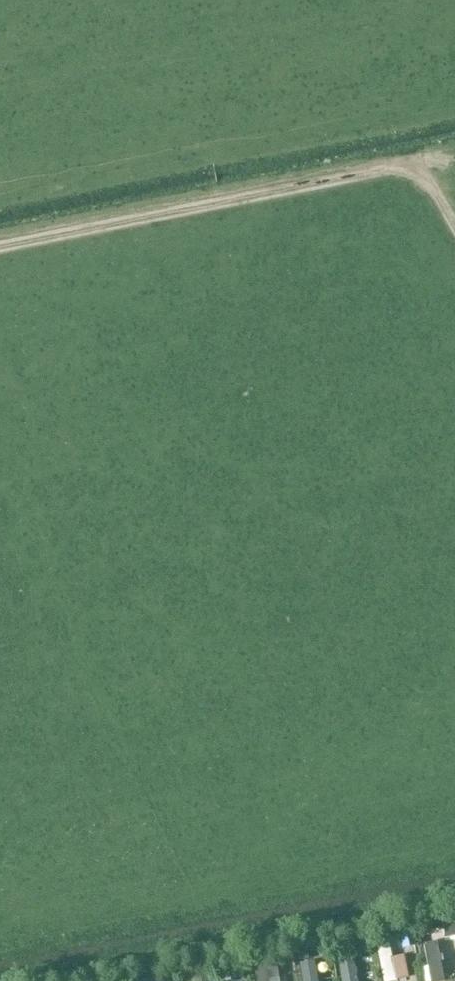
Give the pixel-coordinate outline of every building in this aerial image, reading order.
[(413,946),(397,948),(396,935),(384,936),(388,976),(416,973),(413,946)] [(430,980),(444,980),(436,942),(423,944),(430,980)] [(341,980),(358,980),(354,958),(337,961),(341,980)] [(314,961),(298,964),(301,980),(318,980),(314,961)] [(150,980),(165,980),(165,966),(150,966),(150,980)] [(256,980),(279,980),(277,968),(254,971),(256,980)]
